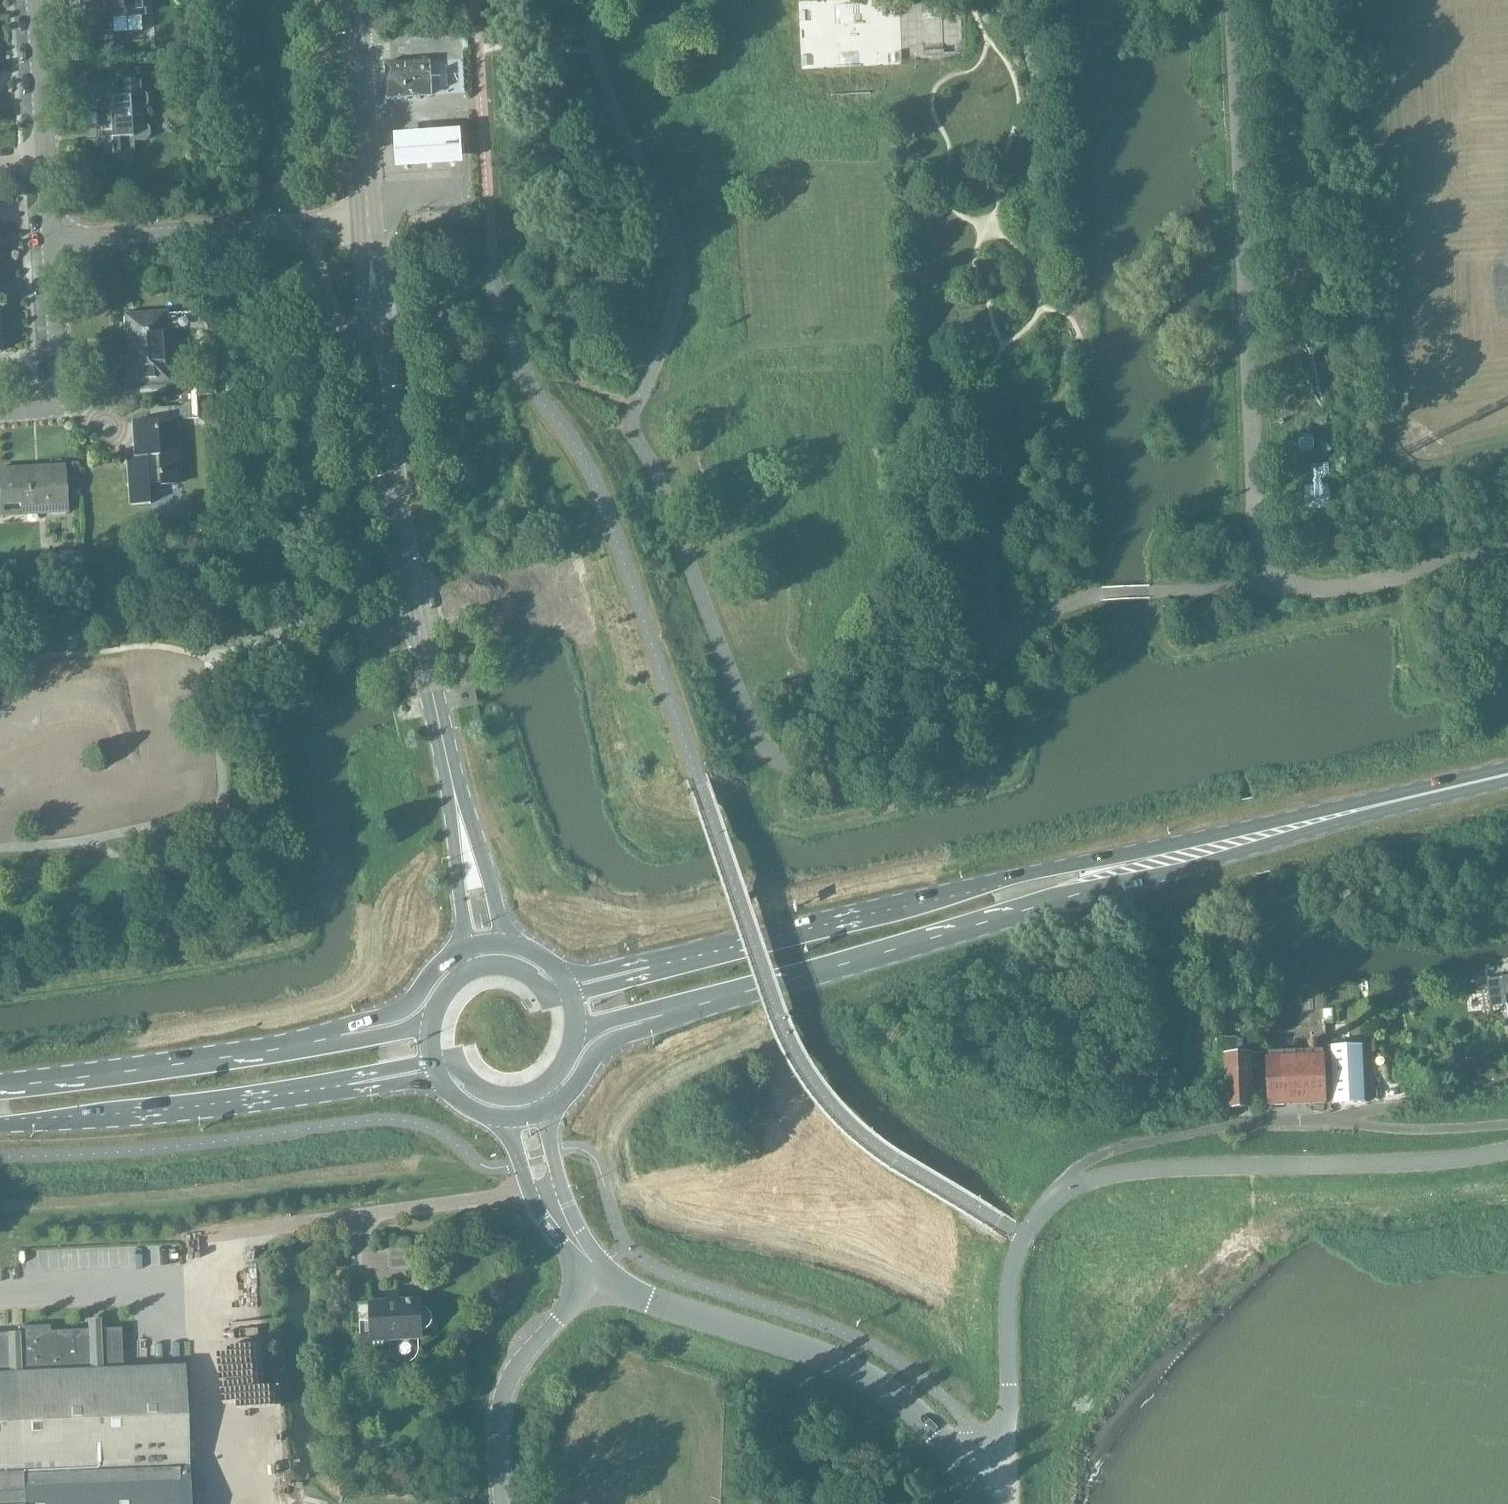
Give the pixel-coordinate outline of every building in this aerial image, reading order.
[(97,18),(145,15),(144,0),(95,0),(97,18)] [(438,91),(436,57),(391,60),(392,75),(393,75),(395,94),(438,91)] [(143,92),(142,79),(141,69),(100,72),(105,156),(118,155),(118,157),(119,159),(120,160),(121,161),(122,161),(124,162),(125,162),(127,162),(128,162),(130,161),(131,160),(132,160),(133,159),(134,157),(134,156),(135,154),(146,153),(146,142),(147,141),(148,140),(149,139),(150,138),(151,136),(151,135),(151,134),(151,132),(151,131),(151,129),(150,128),(149,127),(148,125),(147,124),(146,124),(145,123),(144,109),(146,108),(147,107),(148,106),(149,105),(150,103),(150,102),(150,100),(150,99),(149,97),(149,96),(148,95),(147,94),(146,93),(144,92),(143,92)] [(425,93),(400,95),(402,130),(388,131),(391,168),(465,162),(463,127),(428,129),(425,93)] [(133,384),(171,381),(167,313),(129,316),(133,384)] [(211,377),(175,380),(176,397),(212,394),(211,377)] [(137,457),(129,457),(133,505),(153,504),(152,485),(184,482),(180,425),(161,427),(160,420),(135,422),(137,457)] [(3,518),(2,507),(19,506),(20,510),(46,509),(46,515),(66,513),(64,465),(0,469),(0,518),(3,518)] [(1486,979),(1491,1006),(1507,1004),(1507,1011),(1507,976),(1486,979)] [(1239,1038),(1217,1038),(1218,1059),(1226,1058),(1227,1107),(1254,1106),(1251,1054),(1240,1054),(1239,1038)] [(1365,1045),(1329,1047),(1331,1103),(1368,1101),(1365,1045)] [(1328,1098),(1328,1090),(1325,1090),(1323,1055),(1268,1057),(1270,1105),(1325,1103),(1325,1098),(1328,1098)] [(36,1272),(22,1272),(22,1287),(36,1287),(36,1272)] [(361,1322),(362,1351),(391,1349),(390,1338),(423,1337),(422,1331),(424,1331),(426,1330),(428,1329),(429,1328),(431,1327),(432,1325),(432,1324),(433,1322),(434,1320),(434,1319),(434,1317),(433,1315),(432,1313),(431,1312),(430,1310),(428,1309),(425,1307),(423,1307),(421,1307),(421,1301),(399,1302),(399,1295),(395,1291),(390,1292),(387,1296),(387,1302),(370,1303),(371,1321),(361,1322)] [(184,1366),(122,1368),(121,1328),(50,1331),(49,1325),(18,1327),(19,1333),(0,1333),(0,1503),(189,1503),(184,1366)] [(283,1457),(282,1422),(233,1423),(234,1458),(283,1457)] [(233,1475),(224,1475),(224,1503),(233,1503),(233,1475)]
